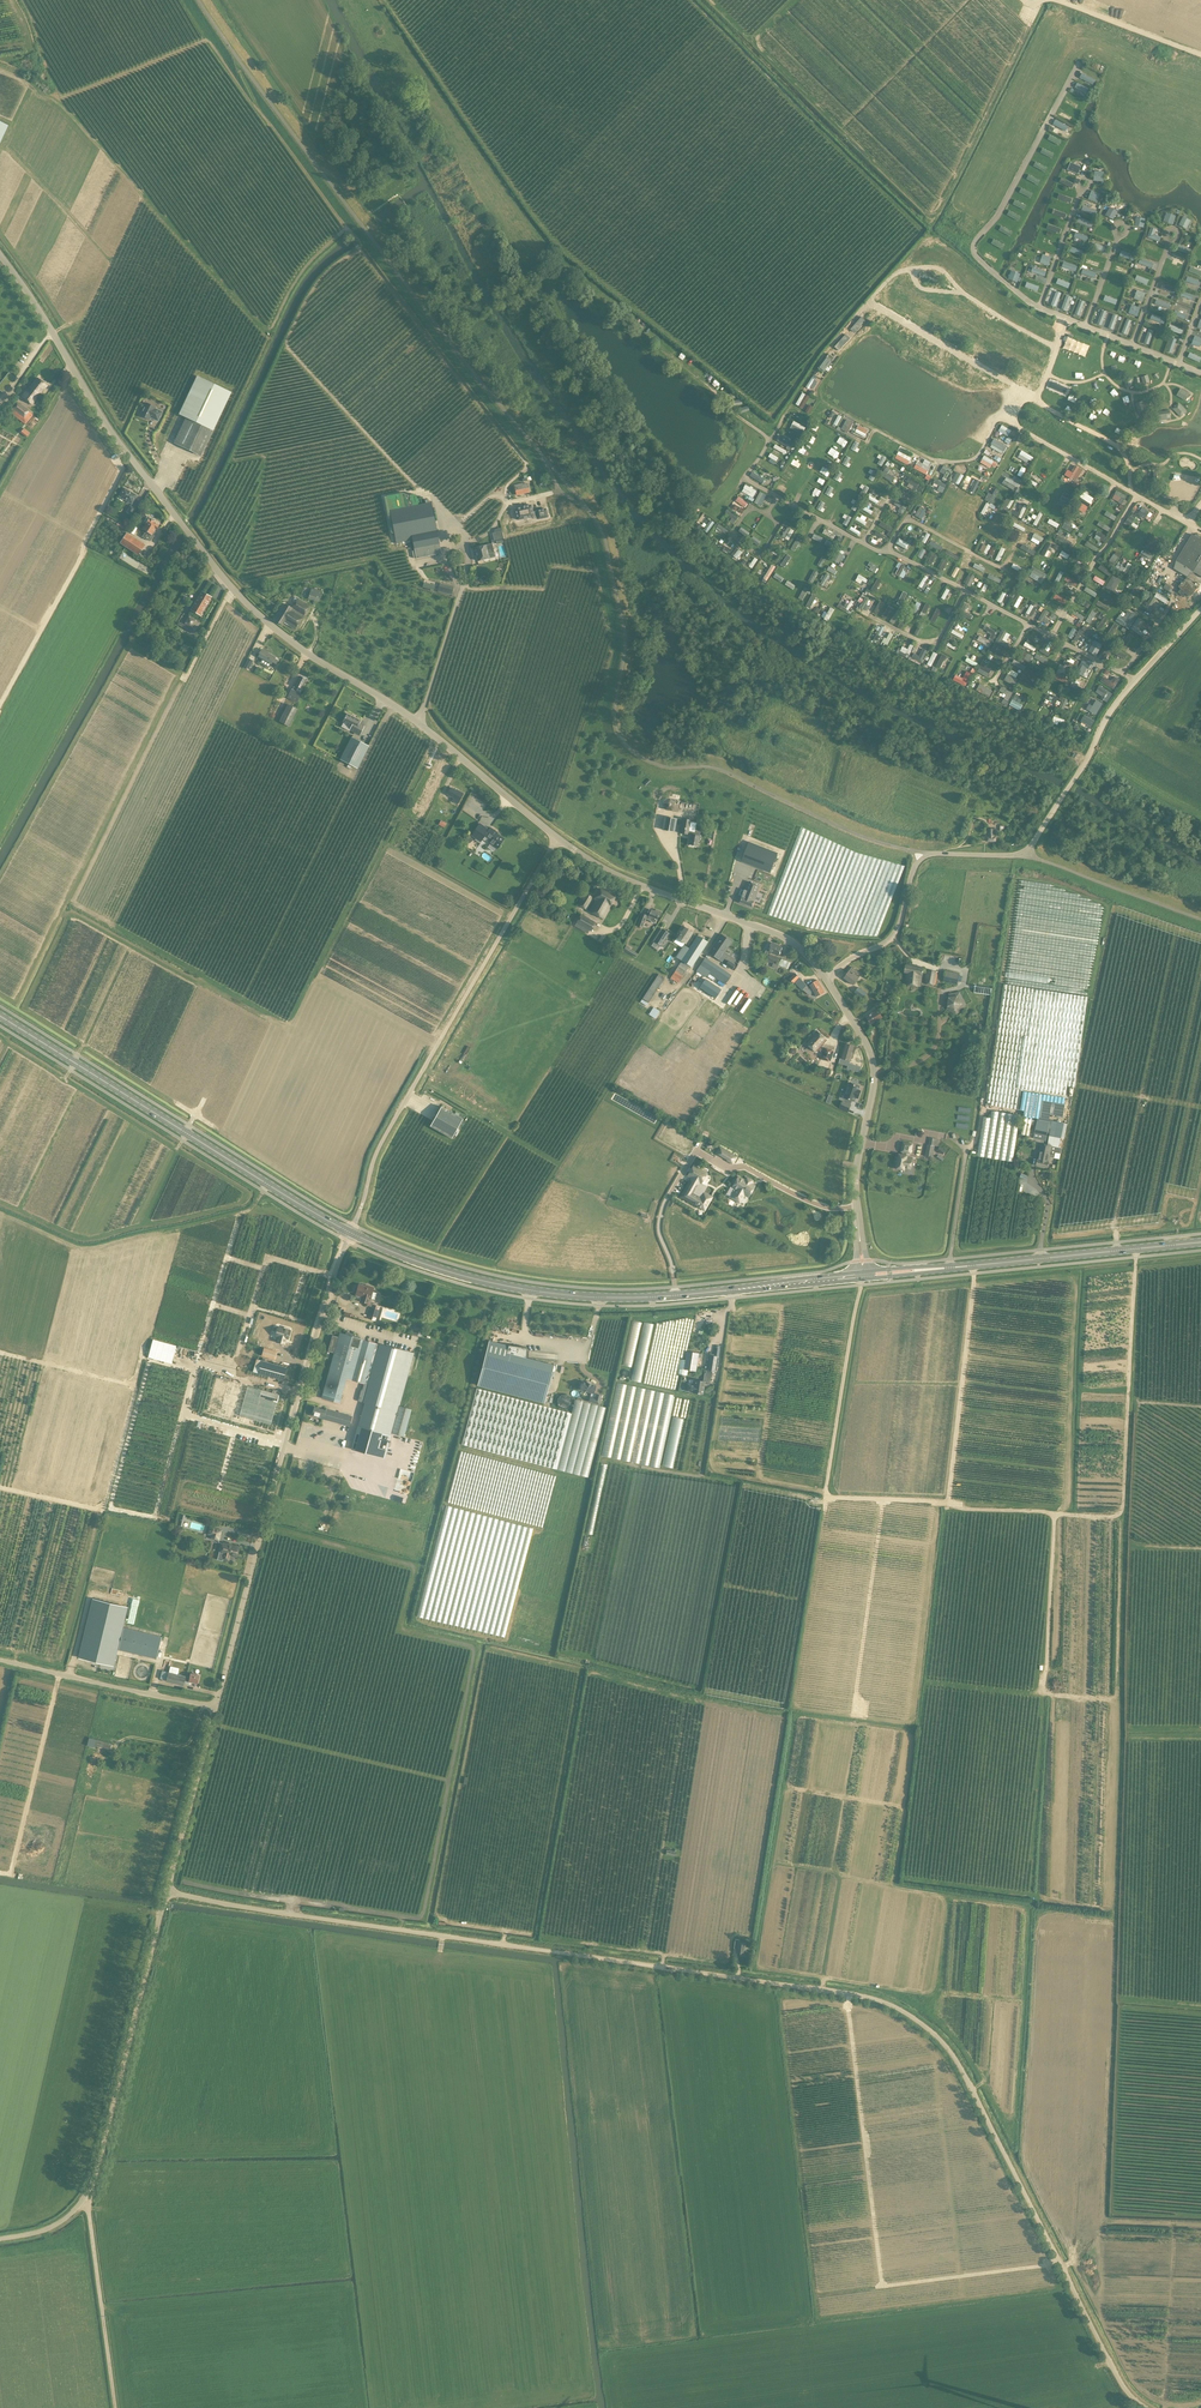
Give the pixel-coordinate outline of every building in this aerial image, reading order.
[(1096,79),(1082,72),(1080,77),(1094,84),(1096,79)] [(1088,89),(1077,83),(1075,87),(1085,93),(1088,89)] [(1055,120),(1053,125),(1065,131),(1068,126),(1055,120)] [(8,126),(0,122),(0,143),(8,126)] [(1050,135),(1047,139),(1058,145),(1061,141),(1050,135)] [(1042,148),(1040,152),(1051,158),(1053,154),(1042,148)] [(1036,162),(1033,166),(1044,172),(1046,167),(1036,162)] [(1071,164),(1068,170),(1078,175),(1081,168),(1071,164)] [(1104,173),(1095,172),(1094,181),(1103,182),(1104,173)] [(1029,175),(1026,179),(1037,185),(1039,181),(1029,175)] [(1061,178),(1059,182),(1072,188),(1074,184),(1061,178)] [(1021,188),(1019,192),(1030,198),(1032,193),(1021,188)] [(1091,191),(1088,199),(1097,202),(1098,199),(1100,200),(1102,195),(1100,194),(1091,191)] [(1059,194),(1058,198),(1071,203),(1072,199),(1059,194)] [(1015,200),(1013,204),(1024,210),(1026,205),(1015,200)] [(1096,216),(1097,211),(1083,206),(1081,211),(1096,216)] [(1117,212),(1110,207),(1105,215),(1113,220),(1117,212)] [(1054,209),(1052,214),(1065,219),(1067,214),(1054,209)] [(1009,211),(1007,215),(1018,221),(1020,216),(1009,211)] [(1167,213),(1164,221),(1172,224),(1175,216),(1167,213)] [(1091,228),(1093,223),(1079,217),(1077,222),(1091,228)] [(1136,217),(1135,226),(1144,227),(1145,219),(1136,217)] [(1179,225),(1187,229),(1191,220),(1183,217),(1179,225)] [(1048,224),(1047,229),(1060,233),(1061,229),(1048,224)] [(1001,226),(999,230),(1009,236),(1012,232),(1001,226)] [(1159,242),(1161,237),(1154,234),(1156,229),(1151,228),(1147,238),(1159,242)] [(1074,237),(1086,241),(1088,237),(1076,232),(1074,237)] [(994,239),(991,243),(1002,250),(1004,245),(994,239)] [(1090,247),(1104,252),(1106,247),(1092,242),(1090,247)] [(1191,250),(1178,245),(1176,250),(1189,255),(1191,250)] [(1071,247),(1069,252),(1081,256),(1083,251),(1071,247)] [(1119,256),(1133,261),(1135,255),(1121,251),(1119,256)] [(1040,263),(1048,266),(1051,257),(1043,254),(1040,263)] [(1154,263),(1140,258),(1138,263),(1152,268),(1154,263)] [(1062,267),(1075,272),(1077,266),(1064,262),(1062,267)] [(1033,267),(1031,272),(1045,277),(1047,271),(1033,267)] [(1189,271),(1200,276),(1200,271),(1191,267),(1189,271)] [(1097,273),(1083,269),(1081,274),(1095,279),(1097,273)] [(1020,275),(1011,271),(1008,279),(1017,282),(1020,275)] [(1137,275),(1135,280),(1147,285),(1149,280),(1137,275)] [(1187,277),(1185,281),(1197,286),(1199,281),(1187,277)] [(1058,279),(1056,283),(1068,288),(1070,283),(1058,279)] [(1027,282),(1025,287),(1037,291),(1039,286),(1027,282)] [(1162,284),(1161,289),(1172,293),(1174,288),(1162,284)] [(1137,290),(1134,299),(1142,302),(1145,293),(1137,290)] [(1051,305),(1056,307),(1061,293),(1056,291),(1051,305)] [(1192,300),(1193,295),(1182,291),(1180,296),(1192,300)] [(1066,295),(1061,309),(1066,311),(1071,297),(1066,295)] [(1105,296),(1103,300),(1115,305),(1117,300),(1105,296)] [(1156,299),(1155,304),(1169,309),(1171,304),(1156,299)] [(1080,300),(1075,314),(1079,316),(1085,302),(1080,300)] [(1128,313),(1137,317),(1140,308),(1132,305),(1128,313)] [(1102,325),(1107,312),(1102,310),(1097,324),(1102,325)] [(1175,310),(1173,315),(1184,319),(1186,315),(1175,310)] [(868,313),(857,318),(860,326),(871,321),(868,313)] [(1118,316),(1113,314),(1108,328),(1113,330),(1118,316)] [(1164,324),(1165,319),(1152,314),(1150,319),(1164,324)] [(877,317),(874,323),(886,329),(889,322),(877,317)] [(1131,321),(1127,319),(1122,332),(1126,334),(1131,321)] [(1169,324),(1168,330),(1181,334),(1183,329),(1169,324)] [(842,335),(850,341),(858,331),(850,325),(842,335)] [(895,339),(902,330),(896,326),(889,334),(895,339)] [(1153,331),(1149,329),(1144,343),(1149,345),(1153,331)] [(1079,345),(1081,341),(1068,334),(1066,339),(1079,345)] [(909,350),(916,340),(910,335),(903,346),(909,350)] [(1200,344),(1200,338),(1195,336),(1191,344),(1194,345),(1200,347),(1200,344)] [(1172,353),(1176,340),(1171,338),(1167,351),(1172,353)] [(832,349),(842,355),(848,345),(838,339),(832,349)] [(921,340),(916,353),(923,356),(928,343),(921,340)] [(1063,346),(1061,350),(1075,355),(1076,351),(1063,346)] [(939,351),(933,361),(940,365),(946,355),(939,351)] [(1187,357),(1199,362),(1200,359),(1200,357),(1190,352),(1187,357)] [(1060,354),(1058,358),(1071,364),(1073,360),(1060,354)] [(823,371),(832,361),(827,356),(818,366),(823,371)] [(948,373),(959,377),(964,363),(953,359),(948,373)] [(690,368),(694,364),(691,360),(686,365),(690,368)] [(1056,364),(1055,368),(1067,374),(1069,369),(1056,364)] [(1161,381),(1164,373),(1151,368),(1148,377),(1161,381)] [(3,393),(15,377),(9,372),(0,383),(0,391),(3,393)] [(964,373),(960,381),(968,384),(972,376),(964,373)] [(818,381),(815,379),(817,376),(813,374),(806,386),(812,390),(818,381)] [(185,417),(173,443),(201,456),(231,392),(197,376),(179,414),(185,417)] [(31,385),(22,397),(32,405),(42,393),(41,392),(47,385),(38,378),(32,386),(31,385)] [(1009,393),(1006,396),(1011,403),(1022,395),(1019,391),(1011,396),(1009,393)] [(795,404),(803,408),(810,396),(802,392),(795,404)] [(12,408),(13,408),(10,412),(25,424),(33,414),(29,411),(17,402),(12,408)] [(140,416),(141,416),(142,418),(144,419),(146,418),(150,420),(151,418),(158,421),(162,412),(155,409),(156,408),(146,403),(140,416)] [(805,410),(809,413),(813,407),(809,404),(805,410)] [(826,421),(830,409),(823,406),(818,418),(826,421)] [(1012,419),(1015,413),(1021,416),(1023,412),(1012,407),(1007,417),(1012,419)] [(834,424),(837,425),(842,416),(838,414),(834,424)] [(1026,423),(1034,427),(1037,422),(1029,418),(1026,423)] [(841,429),(848,433),(853,423),(846,419),(841,429)] [(802,434),(806,427),(794,420),(790,428),(802,434)] [(858,425),(854,432),(864,437),(868,430),(858,425)] [(1009,436),(1011,429),(1001,425),(998,431),(1009,436)] [(1043,425),(1041,429),(1052,436),(1055,432),(1043,425)] [(1109,427),(1106,434),(1115,439),(1119,432),(1109,427)] [(24,428),(21,433),(26,437),(30,433),(24,428)] [(871,442),(881,446),(884,438),(874,433),(871,442)] [(791,448),(793,443),(779,437),(777,441),(791,448)] [(1003,454),(1007,445),(994,438),(990,447),(1003,454)] [(1070,438),(1064,450),(1071,454),(1077,442),(1070,438)] [(773,447),(785,454),(787,450),(775,444),(773,447)] [(827,453),(835,459),(840,453),(832,446),(827,453)] [(800,448),(798,452),(807,456),(809,451),(800,448)] [(1029,459),(1031,461),(1034,457),(1022,450),(1018,456),(1027,462),(1029,459)] [(898,451),(895,459),(908,464),(912,456),(898,451)] [(771,458),(769,461),(775,464),(779,457),(771,452),(768,456),(771,458)] [(879,453),(877,457),(880,459),(877,463),(882,466),(886,457),(879,453)] [(1042,462),(1051,465),(1053,457),(1045,454),(1042,462)] [(1094,454),(1090,465),(1096,468),(1099,461),(1102,463),(1104,458),(1094,454)] [(980,463),(991,467),(991,465),(995,467),(997,462),(983,455),(980,463)] [(914,468),(926,474),(930,466),(917,461),(914,468)] [(1015,461),(1011,467),(1022,475),(1026,468),(1015,461)] [(943,477),(947,478),(951,468),(943,465),(940,471),(945,473),(943,477)] [(1080,482),(1083,475),(1080,474),(1083,469),(1075,465),(1071,471),(1067,469),(1065,474),(1080,482)] [(888,473),(890,469),(886,467),(881,475),(892,482),(895,477),(888,473)] [(873,480),(877,472),(870,469),(868,473),(870,474),(868,478),(873,480)] [(842,478),(840,477),(842,473),(838,470),(834,478),(841,482),(842,478)] [(752,471),(750,475),(764,484),(766,480),(752,471)] [(960,484),(964,474),(956,471),(952,481),(960,484)] [(901,482),(915,491),(920,484),(906,475),(901,482)] [(975,478),(971,492),(975,493),(980,480),(975,478)] [(935,479),(933,482),(940,485),(937,490),(943,493),(947,484),(935,479)] [(1002,483),(1014,490),(1016,486),(1004,479),(1002,483)] [(1087,481),(1085,485),(1097,491),(1101,483),(1094,479),(1092,483),(1087,481)] [(513,485),(515,495),(529,492),(527,482),(513,485)] [(979,491),(984,494),(988,484),(983,482),(979,491)] [(1200,488),(1200,486),(1197,482),(1181,502),(1187,506),(1200,488)] [(862,483),(860,487),(863,489),(862,491),(866,493),(869,487),(862,483)] [(754,497),(757,490),(745,485),(742,492),(754,497)] [(825,493),(832,497),(833,494),(831,493),(833,487),(829,485),(825,493)] [(119,496),(132,504),(137,496),(124,488),(119,496)] [(910,497),(912,494),(903,488),(901,491),(910,497)] [(992,503),(999,490),(995,488),(992,494),(988,492),(985,499),(992,503)] [(930,503),(935,494),(929,490),(923,500),(930,503)] [(1115,490),(1112,499),(1121,502),(1119,508),(1123,510),(1125,506),(1123,505),(1127,494),(1115,490)] [(1082,491),(1079,497),(1092,503),(1094,497),(1082,491)] [(877,504),(879,500),(869,495),(867,498),(877,504)] [(745,508),(748,504),(739,496),(735,500),(745,508)] [(1009,509),(1014,500),(1008,496),(1003,505),(1009,509)] [(853,499),(851,502),(854,504),(851,508),(855,511),(860,503),(853,499)] [(897,499),(894,504),(900,508),(898,511),(903,514),(908,506),(897,499)] [(825,508),(823,507),(825,503),(821,500),(816,508),(823,512),(825,508)] [(989,506),(994,509),(996,506),(987,501),(981,513),(984,515),(989,506)] [(431,502),(390,510),(396,543),(412,539),(414,549),(416,558),(441,553),(439,544),(440,544),(437,530),(431,502)] [(740,515),(745,510),(735,502),(730,507),(740,515)] [(1079,502),(1076,508),(1085,513),(1088,506),(1079,502)] [(1017,511),(1013,509),(1011,513),(1022,518),(1027,506),(1021,503),(1017,511)] [(538,517),(538,519),(548,517),(546,508),(536,511),(534,512),(532,505),(515,509),(517,520),(533,516),(534,518),(538,517)] [(872,514),(874,511),(863,505),(862,509),(872,514)] [(136,509),(131,506),(129,509),(127,512),(132,515),(136,509)] [(920,506),(915,515),(919,517),(924,508),(920,506)] [(1148,520),(1153,513),(1142,506),(1138,513),(1148,520)] [(724,512),(734,522),(738,518),(728,508),(724,512)] [(1039,512),(1033,524),(1036,526),(1043,514),(1039,512)] [(1125,522),(1136,529),(1138,525),(1132,521),(1136,515),(1132,512),(1125,522)] [(845,513),(842,517),(845,519),(843,523),(847,526),(852,517),(845,513)] [(866,525),(867,521),(857,516),(855,520),(866,525)] [(156,529),(158,525),(154,522),(149,519),(146,517),(144,521),(146,523),(146,524),(143,529),(146,531),(143,536),(142,536),(148,540),(150,541),(154,536),(156,533),(154,531),(156,529)] [(1067,517),(1062,527),(1070,532),(1073,527),(1068,524),(1071,519),(1067,517)] [(1049,518),(1047,522),(1057,528),(1060,524),(1049,518)] [(1159,525),(1168,529),(1169,525),(1172,527),(1174,523),(1163,518),(1159,525)] [(709,519),(703,530),(708,533),(713,522),(709,519)] [(128,527),(119,521),(116,524),(126,530),(128,527)] [(716,528),(726,533),(728,529),(718,523),(716,528)] [(1019,534),(1024,536),(1028,527),(1023,525),(1019,534)] [(788,526),(782,536),(789,540),(795,530),(788,526)] [(851,526),(849,529),(859,536),(861,532),(851,526)] [(822,533),(834,539),(836,533),(825,528),(822,533)] [(502,538),(503,538),(502,531),(492,533),(494,540),(495,540),(496,543),(503,542),(502,538)] [(888,540),(889,537),(876,531),(874,534),(888,540)] [(1103,542),(1107,535),(1098,531),(1094,538),(1103,542)] [(926,532),(922,541),(926,543),(930,534),(926,532)] [(145,545),(127,533),(121,543),(138,555),(145,545)] [(1064,539),(1072,543),(1075,537),(1066,533),(1064,539)] [(1192,534),(1176,561),(1173,569),(1188,577),(1190,575),(1194,574),(1195,572),(1200,576),(1200,540),(1192,534)] [(1154,536),(1149,550),(1156,553),(1162,539),(1154,536)] [(896,544),(908,548),(911,539),(908,538),(907,540),(898,538),(896,544)] [(980,550),(987,554),(991,546),(984,542),(980,550)] [(475,560),(477,559),(477,561),(488,558),(487,554),(494,552),(492,544),(474,548),(476,556),(475,556),(475,560)] [(948,544),(945,549),(941,547),(939,551),(947,555),(952,545),(948,544)] [(730,555),(737,560),(743,551),(736,547),(730,555)] [(996,558),(1001,560),(1005,548),(1000,547),(996,558)] [(840,563),(844,551),(837,548),(832,560),(840,563)] [(1116,550),(1108,562),(1114,566),(1122,554),(1116,550)] [(1151,559),(1153,556),(1144,550),(1142,553),(1151,559)] [(749,566),(752,568),(758,559),(755,557),(749,566)] [(906,575),(902,572),(906,566),(899,562),(893,571),(903,578),(906,575)] [(1118,563),(1115,567),(1126,574),(1132,564),(1129,562),(1125,567),(1118,563)] [(763,579),(767,581),(776,566),(772,564),(763,579)] [(813,580),(817,582),(822,572),(811,566),(809,570),(816,574),(813,580)] [(955,566),(951,576),(955,578),(959,568),(955,566)] [(1032,572),(1029,577),(1042,584),(1048,574),(1033,566),(1030,571),(1032,572)] [(825,587),(831,575),(826,573),(820,584),(825,587)] [(855,581),(865,586),(869,577),(859,573),(855,581)] [(970,574),(965,584),(969,586),(974,576),(970,574)] [(1187,578),(1178,587),(1189,597),(1198,588),(1187,578)] [(789,579),(783,589),(787,592),(793,582),(789,579)] [(984,593),(989,584),(985,582),(980,591),(984,593)] [(1136,583),(1132,592),(1138,595),(1142,586),(1136,583)] [(1163,588),(1170,592),(1173,588),(1166,583),(1163,588)] [(439,584),(438,592),(452,594),(453,585),(439,584)] [(321,591),(308,587),(307,592),(310,593),(308,599),(313,600),(319,601),(321,593),(321,591)] [(949,595),(951,590),(946,588),(941,598),(945,600),(948,594),(949,595)] [(211,597),(201,591),(190,610),(201,616),(211,597)] [(1002,591),(997,602),(1002,603),(1006,592),(1002,591)] [(1144,608),(1154,614),(1159,606),(1164,609),(1169,600),(1156,593),(1154,596),(1152,594),(1144,608)] [(817,600),(815,600),(817,596),(812,594),(806,606),(813,609),(817,600)] [(1017,594),(1012,605),(1018,608),(1023,597),(1017,594)] [(867,597),(859,607),(862,610),(870,599),(867,597)] [(303,615),(310,605),(298,598),(291,608),(286,604),(275,621),(282,625),(283,622),(294,629),(302,617),(303,615)] [(846,602),(844,606),(839,603),(837,607),(850,614),(858,600),(855,599),(854,601),(851,599),(849,603),(846,602)] [(959,613),(973,619),(974,615),(965,611),(969,604),(965,602),(959,613)] [(827,612),(825,611),(821,617),(828,621),(835,609),(831,606),(827,612)] [(1049,625),(1050,621),(1054,622),(1057,615),(1043,609),(1039,621),(1049,625)] [(1091,610),(1087,621),(1091,623),(1096,611),(1091,610)] [(1120,614),(1116,621),(1143,636),(1145,633),(1140,630),(1142,626),(1149,630),(1150,627),(1147,624),(1148,622),(1127,610),(1124,616),(1120,614)] [(1075,611),(1073,615),(1080,618),(1076,625),(1080,627),(1085,616),(1075,611)] [(891,623),(896,626),(903,615),(898,612),(891,623)] [(193,634),(200,623),(185,614),(178,625),(193,634)] [(862,626),(863,623),(856,619),(851,628),(866,636),(869,630),(862,626)] [(919,620),(913,633),(916,635),(917,632),(928,637),(933,626),(919,620)] [(873,641),(877,643),(885,626),(877,622),(875,626),(879,628),(873,641)] [(989,639),(992,641),(998,631),(985,625),(983,628),(992,633),(989,639)] [(951,633),(962,638),(965,633),(954,628),(951,633)] [(1007,649),(1011,642),(1007,640),(1011,634),(1002,629),(995,642),(1007,649)] [(1078,641),(1081,635),(1086,638),(1088,633),(1080,629),(1074,639),(1078,641)] [(888,646),(893,634),(889,632),(887,638),(884,637),(881,644),(888,646)] [(989,646),(992,641),(979,635),(977,640),(989,646)] [(1047,638),(1039,651),(1047,655),(1054,642),(1047,638)] [(1024,646),(1034,650),(1037,643),(1027,639),(1024,646)] [(946,644),(956,650),(958,647),(947,641),(946,644)] [(905,648),(899,646),(896,653),(909,657),(913,644),(910,643),(907,652),(904,652),(905,648)] [(1089,652),(1101,657),(1106,647),(1097,643),(1097,645),(1093,644),(1089,652)] [(923,648),(919,655),(914,652),(911,658),(921,663),(928,650),(923,648)] [(261,650),(257,656),(262,659),(262,658),(271,664),(270,665),(274,667),(277,661),(274,659),(275,658),(270,655),(261,650)] [(927,664),(931,666),(938,653),(933,651),(927,664)] [(1030,662),(1034,656),(1023,651),(1020,657),(1030,662)] [(942,653),(936,665),(940,668),(947,656),(942,653)] [(1072,667),(1075,660),(1067,656),(1064,663),(1072,667)] [(248,658),(244,667),(248,669),(253,660),(248,658)] [(1076,669),(1081,674),(1090,666),(1085,660),(1076,669)] [(988,677),(991,669),(981,664),(977,672),(988,677)] [(1016,678),(1018,673),(1010,669),(1004,680),(1015,685),(1018,678),(1016,678)] [(955,674),(952,680),(966,686),(972,673),(966,671),(963,677),(955,674)] [(1055,679),(1067,683),(1069,677),(1056,673),(1055,679)] [(301,693),(300,693),(306,679),(299,676),(293,689),(291,688),(286,698),(297,703),(301,693)] [(1113,689),(1119,679),(1114,676),(1111,681),(1103,676),(1100,681),(1113,689)] [(977,689),(989,696),(992,690),(980,683),(977,689)] [(1099,684),(1097,688),(1109,695),(1111,691),(1099,684)] [(997,694),(1004,697),(1002,703),(1007,705),(1013,692),(1000,687),(997,694)] [(1020,710),(1023,705),(1016,701),(1020,694),(1016,692),(1009,704),(1020,710)] [(1064,710),(1068,700),(1054,694),(1053,696),(1046,694),(1042,705),(1046,707),(1048,701),(1060,706),(1058,708),(1064,710)] [(1096,699),(1092,705),(1089,703),(1086,709),(1096,714),(1103,703),(1096,699)] [(279,722),(289,727),(298,709),(287,704),(279,722)] [(347,713),(343,722),(352,726),(350,729),(360,735),(364,726),(359,724),(361,720),(347,713)] [(1063,723),(1065,720),(1054,716),(1051,722),(1057,725),(1059,722),(1063,723)] [(352,737),(341,759),(357,768),(369,745),(352,737)] [(452,792),(427,791),(427,808),(441,809),(441,815),(451,815),(451,809),(460,809),(461,799),(452,799),(452,792)] [(663,802),(664,810),(672,811),(673,810),(676,812),(679,805),(676,803),(670,798),(669,798),(663,802)] [(676,819),(664,817),(662,830),(674,832),(676,819)] [(679,833),(688,834),(689,831),(691,820),(682,818),(679,833)] [(444,827),(447,822),(441,819),(438,824),(444,827)] [(489,830),(483,826),(480,831),(476,828),(471,835),(480,842),(484,836),(491,841),(489,844),(496,849),(500,843),(503,843),(505,840),(504,839),(504,838),(497,833),(498,833),(490,827),(489,830)] [(987,829),(987,836),(987,841),(996,841),(996,836),(995,836),(995,829),(987,829)] [(700,836),(699,836),(700,832),(693,831),(693,832),(689,831),(688,834),(690,835),(688,844),(690,844),(689,846),(692,846),(693,845),(697,846),(698,840),(699,840),(700,836)] [(465,838),(461,841),(465,846),(469,843),(470,844),(473,841),(469,835),(465,838)] [(749,842),(741,860),(770,872),(778,853),(749,842)] [(486,852),(482,856),(488,862),(492,858),(486,852)] [(741,889),(739,895),(742,896),(740,902),(752,907),(760,886),(748,881),(745,891),(741,889)] [(615,897),(600,888),(594,898),(584,892),(577,904),(587,910),(592,900),(594,901),(589,911),(603,919),(611,905),(610,904),(615,897)] [(655,923),(656,919),(657,919),(658,916),(659,917),(661,912),(655,909),(654,911),(651,910),(648,915),(646,915),(642,913),(637,926),(642,927),(645,918),(650,920),(650,921),(655,923)] [(581,914),(575,923),(590,931),(591,931),(596,923),(581,914)] [(685,944),(693,932),(682,926),(675,937),(685,944)] [(661,928),(654,940),(654,941),(660,945),(661,945),(664,947),(667,942),(664,940),(668,933),(661,928)] [(720,934),(717,939),(708,953),(722,962),(726,956),(722,953),(731,941),(720,934)] [(681,961),(670,978),(678,983),(689,966),(691,967),(707,942),(697,935),(688,948),(683,945),(675,957),(681,961)] [(766,950),(764,956),(769,957),(767,961),(773,963),(772,967),(777,969),(778,966),(779,966),(787,970),(790,962),(777,956),(777,955),(778,956),(782,947),(771,943),(768,951),(766,950)] [(725,984),(731,975),(705,957),(696,971),(706,978),(709,974),(718,980),(725,984)] [(735,964),(729,960),(725,965),(732,969),(735,964)] [(905,964),(904,972),(906,972),(904,984),(920,987),(922,978),(920,978),(921,975),(922,975),(923,967),(905,964)] [(852,967),(850,970),(844,978),(853,985),(861,974),(852,967)] [(935,985),(936,984),(938,972),(926,969),(924,983),(935,985)] [(946,970),(943,981),(957,984),(960,973),(946,970)] [(807,985),(799,977),(795,973),(789,979),(793,984),(795,983),(802,990),(807,985)] [(658,974),(642,999),(648,1002),(664,978),(658,974)] [(807,985),(803,989),(810,995),(814,992),(816,997),(824,992),(818,980),(809,985),(807,986),(807,985)] [(726,1002),(730,994),(726,993),(730,986),(727,984),(719,998),(726,1002)] [(867,993),(858,987),(854,992),(863,999),(867,993)] [(947,1008),(946,1010),(956,1015),(966,1004),(959,992),(948,994),(949,997),(947,1008)] [(742,1014),(751,1000),(748,998),(739,1012),(742,1014)] [(877,1010),(886,1005),(883,999),(874,1004),(877,1010)] [(871,1024),(882,1017),(878,1010),(866,1017),(871,1024)] [(827,1040),(817,1031),(806,1044),(816,1053),(818,1050),(823,1054),(821,1059),(830,1062),(834,1051),(824,1048),(823,1051),(820,1048),(827,1040)] [(845,1043),(840,1058),(851,1061),(855,1046),(845,1043)] [(847,1095),(846,1098),(848,1098),(846,1102),(843,1101),(840,1107),(848,1111),(851,1104),(850,1104),(851,1100),(853,1101),(855,1097),(858,1098),(860,1091),(857,1090),(859,1086),(850,1082),(845,1094),(847,1095)] [(1065,1104),(1052,1101),(1050,1114),(1063,1116),(1065,1104)] [(454,1114),(441,1106),(430,1126),(452,1138),(463,1118),(458,1116),(454,1114)] [(1049,1136),(1064,1139),(1067,1124),(1050,1121),(1037,1119),(1033,1138),(1046,1141),(1048,1129),(1050,1129),(1049,1136)] [(1062,1148),(1064,1139),(1049,1136),(1047,1145),(1040,1144),(1037,1159),(1036,1165),(1047,1167),(1052,1146),(1055,1147),(1054,1152),(1060,1153),(1061,1148),(1062,1148)] [(912,1157),(906,1155),(907,1152),(911,1153),(913,1144),(904,1142),(902,1152),(903,1152),(902,1155),(899,1154),(896,1168),(903,1170),(904,1167),(910,1169),(912,1157)] [(935,1146),(927,1144),(925,1156),(933,1158),(935,1146)] [(727,1160),(726,1161),(733,1165),(738,1157),(719,1146),(715,1153),(727,1160)] [(942,1155),(945,1151),(939,1146),(936,1150),(942,1155)] [(707,1198),(708,1195),(703,1192),(700,1198),(691,1193),(698,1181),(701,1183),(707,1173),(693,1165),(687,1175),(691,1177),(680,1196),(704,1210),(710,1200),(707,1198)] [(735,1179),(733,1183),(734,1184),(732,1187),(736,1189),(734,1192),(730,1197),(734,1199),(736,1196),(741,1199),(744,1194),(748,1196),(750,1193),(751,1194),(753,1189),(754,1185),(749,1182),(751,1180),(746,1177),(745,1180),(738,1176),(736,1179),(735,1179)] [(372,1292),(374,1288),(369,1286),(368,1287),(358,1284),(356,1294),(362,1296),(360,1301),(369,1304),(370,1299),(370,1298),(375,1299),(376,1293),(372,1292)] [(372,1304),(368,1318),(379,1322),(383,1308),(380,1307),(372,1304)] [(632,1367),(641,1321),(632,1320),(623,1365),(632,1367)] [(642,1382),(653,1323),(643,1321),(632,1380),(642,1382)] [(277,1342),(285,1345),(287,1339),(290,1340),(294,1331),(277,1325),(273,1336),(278,1337),(277,1342)] [(364,1402),(358,1426),(391,1435),(413,1353),(379,1344),(379,1345),(363,1340),(340,1333),(322,1398),(339,1403),(346,1378),(365,1383),(360,1401),(364,1402)] [(476,1384),(543,1402),(553,1363),(525,1356),(526,1346),(508,1343),(507,1344),(489,1340),(476,1384)] [(714,1355),(708,1354),(706,1369),(716,1371),(718,1356),(720,1348),(715,1347),(714,1355)] [(269,1360),(272,1353),(260,1349),(257,1356),(269,1360)] [(686,1350),(683,1368),(695,1370),(698,1352),(686,1350)] [(283,1380),(287,1368),(261,1360),(256,1359),(253,1371),(258,1373),(257,1373),(283,1380)] [(712,1379),(712,1375),(705,1374),(704,1382),(696,1381),(695,1385),(688,1384),(687,1390),(694,1391),(694,1393),(703,1394),(704,1385),(709,1385),(710,1379),(712,1379)] [(589,1400),(600,1404),(600,1403),(602,1404),(604,1395),(599,1394),(601,1385),(591,1382),(592,1381),(588,1380),(587,1381),(582,1380),(581,1382),(580,1381),(579,1386),(580,1387),(578,1389),(591,1392),(589,1400)] [(616,1382),(602,1456),(661,1467),(670,1415),(685,1418),(689,1399),(675,1396),(675,1393),(616,1382)] [(279,1395),(261,1390),(247,1386),(239,1415),(270,1424),(277,1402),(279,1395)] [(563,1393),(558,1401),(564,1405),(570,1397),(563,1393)] [(573,1399),(570,1413),(555,1469),(554,1469),(541,1521),(574,1529),(606,1407),(602,1406),(575,1399),(573,1399)] [(326,1410),(314,1406),(312,1416),(350,1427),(353,1416),(326,1409),(326,1410)] [(404,1436),(412,1409),(399,1406),(392,1433),(404,1436)] [(674,1468),(684,1418),(673,1416),(663,1466),(674,1468)] [(404,1437),(401,1446),(411,1449),(413,1440),(404,1437)] [(588,1518),(587,1533),(594,1534),(595,1519),(588,1518)] [(324,1531),(327,1523),(320,1520),(317,1529),(324,1531)] [(209,1526),(207,1535),(211,1536),(210,1539),(219,1541),(222,1529),(209,1526)] [(230,1555),(236,1557),(239,1546),(223,1543),(221,1553),(224,1554),(222,1559),(228,1561),(230,1555)] [(127,1605),(91,1597),(77,1655),(112,1664),(127,1605)] [(127,1623),(135,1625),(138,1608),(130,1607),(127,1623)] [(124,1628),(118,1650),(156,1659),(161,1637),(124,1628)] [(186,1676),(178,1674),(179,1668),(171,1666),(169,1672),(168,1672),(162,1670),(160,1679),(166,1680),(166,1681),(184,1685),(186,1676)] [(197,1683),(199,1675),(191,1673),(190,1677),(186,1676),(185,1680),(197,1683)] [(96,1739),(94,1745),(110,1749),(112,1743),(96,1739)] [(742,1943),(738,1942),(739,1940),(735,1939),(734,1948),(737,1948),(737,1952),(743,1953),(745,1943),(742,1943)]
